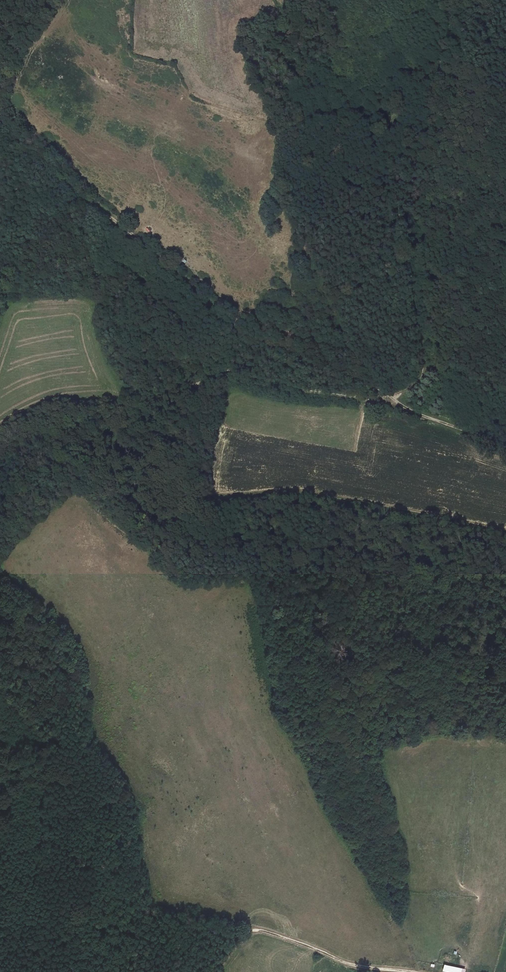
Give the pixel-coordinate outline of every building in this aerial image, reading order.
[(466,969),(445,964),(443,971),(448,971),(465,971),(466,969)]
